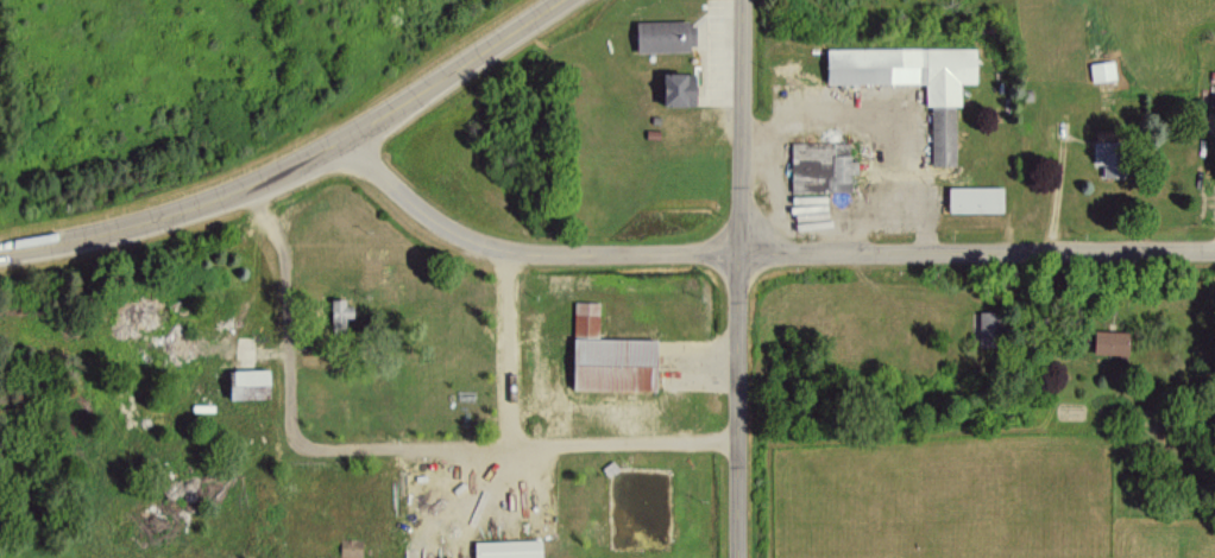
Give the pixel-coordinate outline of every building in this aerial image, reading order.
[(693,50),(692,21),(632,23),(633,52),(693,50)] [(954,165),(954,105),(960,105),(960,83),(975,83),(975,48),(823,48),(823,83),(924,83),(924,106),(929,106),(929,165),(954,165)] [(1088,62),(1090,81),(1114,79),(1112,60),(1088,62)] [(689,106),(691,74),(656,73),(655,105),(689,106)] [(851,192),(851,161),(848,161),(848,142),(788,143),(789,193),(851,192)] [(999,186),(944,187),(944,212),(999,212),(999,186)] [(343,300),(327,299),(327,328),(344,328),(344,318),(351,318),(351,306),(343,306),(343,300)] [(597,302),(573,302),(572,338),(568,338),(567,390),(655,391),(655,340),(597,339),(597,302)] [(994,311),(976,312),(977,338),(995,337),(994,311)] [(1090,354),(1124,355),(1125,331),(1090,330),(1090,354)] [(262,399),(263,371),(226,370),(226,399),(262,399)] [(470,542),(471,557),(538,557),(537,540),(470,542)]
